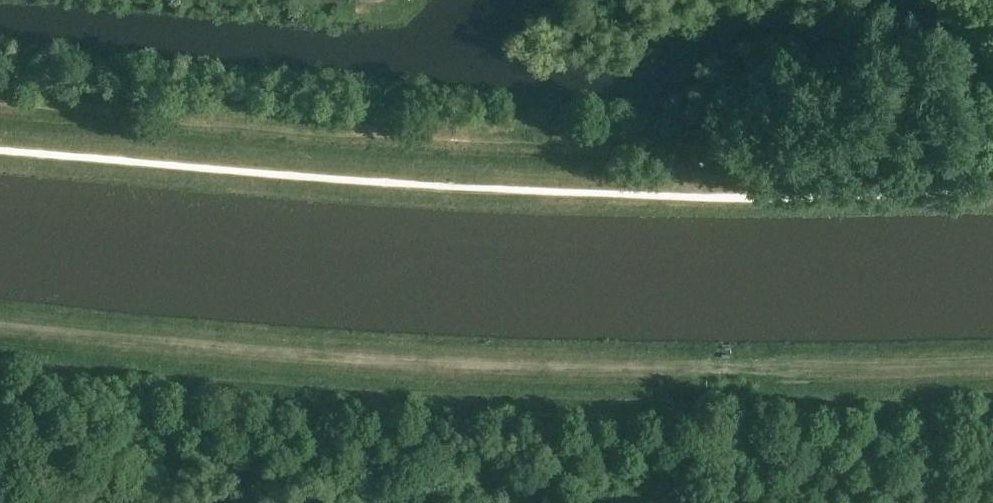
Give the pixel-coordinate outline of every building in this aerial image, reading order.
[(730,358),(730,348),(730,345),(722,345),(722,358),(730,358)]
